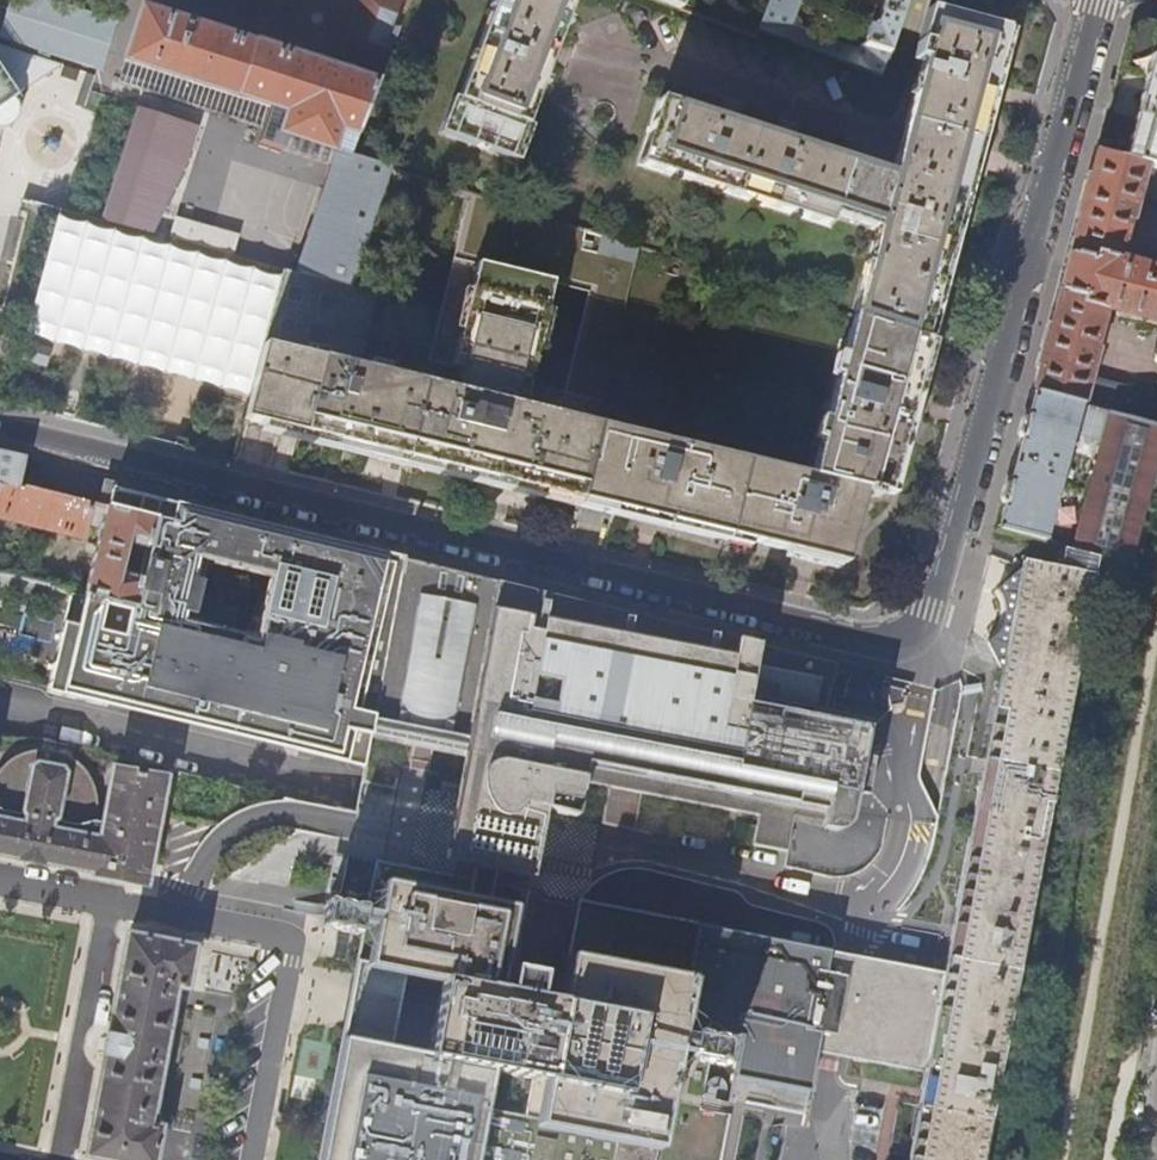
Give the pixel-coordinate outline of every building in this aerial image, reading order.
[(99,67),(113,28),(27,0),(4,0),(0,12),(0,36),(99,67)] [(350,44),(355,58),(359,59),(353,78),(141,12),(124,64),(285,115),(279,135),(317,147),(314,159),(333,166),(298,276),(352,291),(352,289),(391,171),(350,157),(331,151),(338,131),(357,138),(409,0),(367,0),(350,44)] [(460,103),(461,104),(449,138),(514,162),(527,129),(529,129),(575,0),(497,0),(460,103)] [(679,9),(683,0),(656,0),(679,9)] [(855,17),(858,7),(838,0),(815,0),(814,1),(855,17)] [(878,28),(873,27),(866,47),(858,49),(823,36),(818,51),(883,75),(899,34),(910,0),(887,0),(878,28)] [(853,317),(858,318),(923,339),(930,311),(949,243),(978,136),(1002,47),(1007,29),(929,7),(912,61),(920,64),(891,176),(657,98),(635,165),(828,226),(832,215),(861,223),(857,236),(862,237),(867,237),(874,238),(853,317)] [(1095,152),(1156,168),(1156,22),(1147,19),(1128,30),(1127,36),(1107,109),(1095,152)] [(2,129),(10,126),(15,121),(17,117),(18,114),(17,105),(14,99),(61,66),(0,47),(0,129),(2,129)] [(182,105),(218,116),(222,104),(186,93),(182,105)] [(140,103),(105,221),(164,239),(200,121),(140,103)] [(1095,152),(1081,204),(1060,283),(1038,365),(1030,393),(1143,421),(1150,393),(1084,376),(1087,366),(1088,366),(1093,349),(1090,348),(1099,311),(1108,306),(1113,308),(1112,311),(1116,316),(1156,327),(1156,273),(1129,266),(1123,268),(1122,271),(1118,270),(1113,262),(1124,223),(1128,223),(1133,206),(1129,205),(1132,193),(1156,200),(1156,168),(1095,152)] [(358,444),(382,450),(380,457),(407,463),(409,457),(431,462),(507,481),(581,499),(581,498),(599,423),(640,249),(471,196),(432,359),(464,366),(458,388),(360,364),(377,296),(352,289),(352,291),(298,276),(284,272),(265,341),(245,417),(263,421),(358,444)] [(170,241),(232,258),(237,241),(175,225),(170,241)] [(932,342),(923,339),(858,318),(816,475),(599,423),(581,498),(623,508),(714,530),(789,548),(850,564),(856,543),(868,496),(870,488),(890,493),(914,406),(932,342)] [(1030,393),(1025,414),(1002,499),(994,530),(1027,539),(1060,548),(1095,557),(1134,567),(1156,472),(1156,425),(1143,421),(1030,393)] [(19,488),(27,458),(0,451),(0,483),(19,488)] [(87,540),(92,521),(105,524),(88,595),(134,607),(141,579),(123,574),(130,545),(148,550),(155,522),(71,501),(19,488),(0,483),(0,518),(87,540)] [(67,591),(47,674),(358,748),(364,722),(403,562),(304,536),(242,522),(160,502),(110,490),(106,509),(155,522),(148,550),(141,579),(134,607),(88,595),(67,591)] [(1027,539),(1022,563),(1056,569),(1060,550),(1060,548),(1027,539)] [(907,1159),(982,1159),(1095,559),(1060,550),(1056,569),(1022,563),(1019,562),(1017,571),(1014,570),(1005,579),(994,589),(996,592),(998,595),(999,597),(1000,602),(1001,606),(1002,609),(1002,615),(1001,620),(998,627),(995,633),(993,635),(990,638),(984,642),(990,655),(996,669),(999,669),(942,973),(923,1072),(919,1094),(908,1153),(907,1159)] [(428,566),(403,562),(364,722),(408,733),(403,756),(413,759),(422,761),(428,738),(461,746),(455,769),(489,777),(486,789),(502,793),(569,809),(579,770),(605,776),(595,815),(628,823),(637,786),(751,813),(745,842),(779,850),(786,822),(805,826),(827,832),(832,831),(839,830),(846,820),(868,731),(836,723),(821,719),(835,664),(771,648),(664,623),(590,605),(428,566)] [(20,857),(20,858),(44,863),(44,861),(96,871),(96,873),(146,883),(166,780),(115,770),(102,839),(93,838),(98,812),(99,802),(97,792),(93,782),(88,773),(81,765),(73,759),(64,754),(52,750),(45,749),(35,749),(25,751),(15,755),(6,761),(0,766),(0,853),(20,857)] [(502,793),(486,789),(481,810),(476,830),(474,839),(479,839),(490,842),(493,833),(497,813),(502,793)] [(570,948),(560,1001),(506,991),(526,891),(490,885),(491,878),(525,884),(532,849),(490,842),(479,839),(472,875),(478,876),(477,882),(408,870),(389,867),(376,864),(363,933),(345,1030),(320,1159),(733,1159),(744,1104),(761,1014),(689,999),(694,971),(570,948)] [(849,955),(578,901),(570,948),(694,971),(689,999),(761,1014),(744,1104),(804,1115),(815,1051),(832,1054),(845,1057),(923,1072),(942,973),(863,958),(849,955)] [(115,1159),(153,1159),(159,1127),(149,1124),(176,985),(186,987),(194,948),(128,935),(87,1154),(115,1159)]
